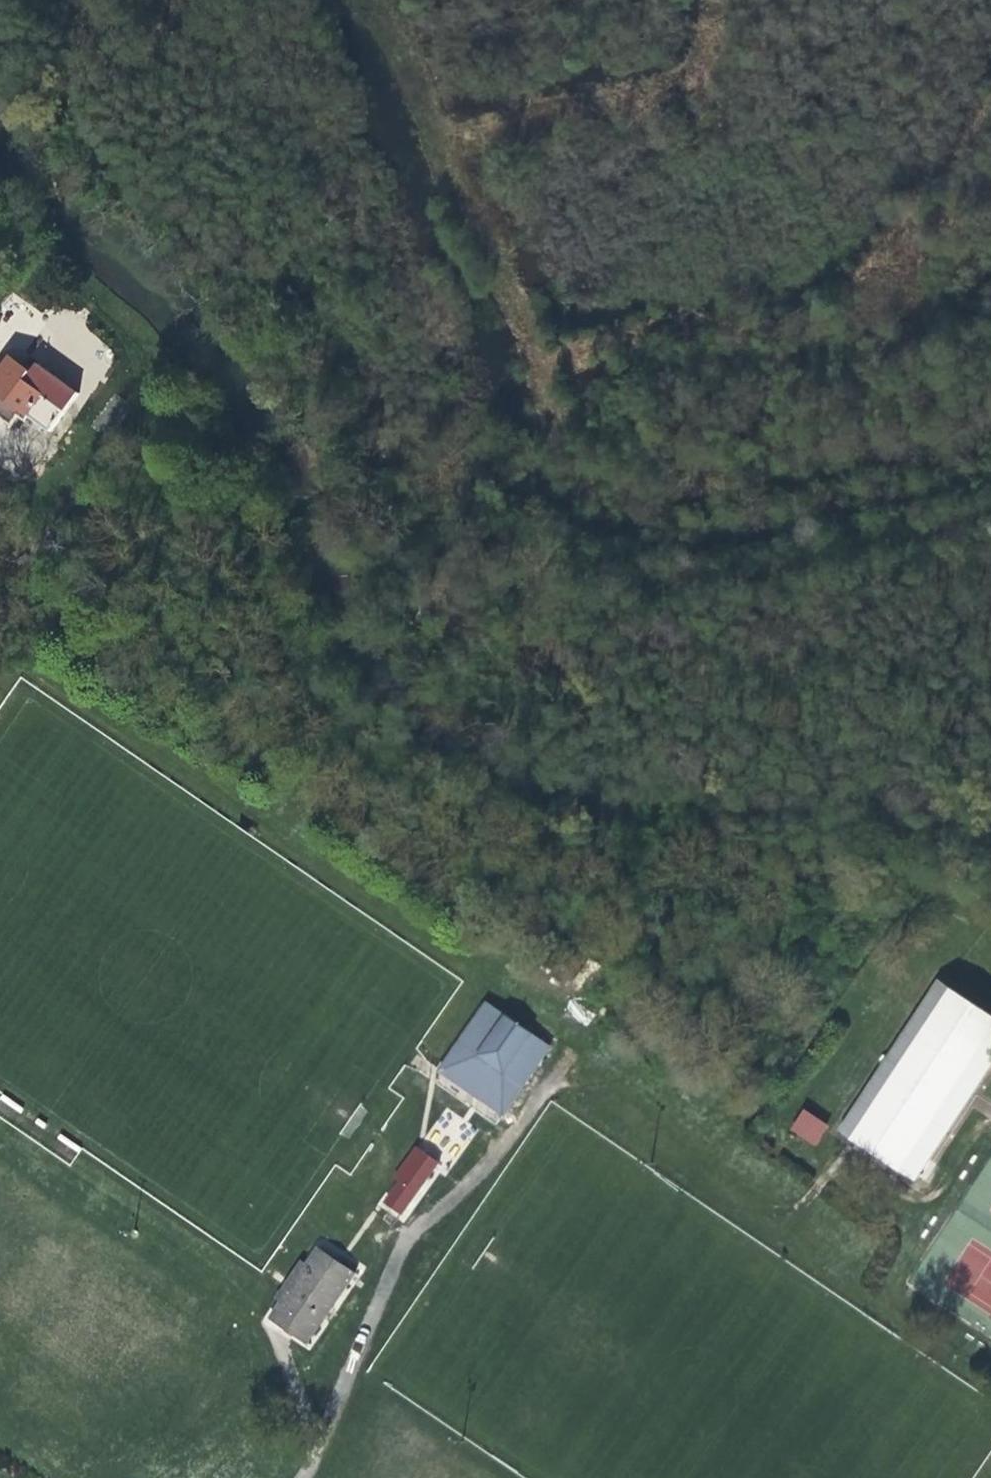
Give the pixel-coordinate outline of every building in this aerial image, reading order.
[(12,359),(5,368),(24,382),(31,373),(12,359)] [(0,375),(0,418),(11,426),(22,411),(50,432),(65,411),(24,382),(5,368),(0,375)] [(915,1182),(990,1067),(990,1015),(939,981),(839,1132),(915,1182)] [(441,1071),(503,1114),(550,1045),(488,1003),(441,1071)] [(802,1108),(789,1129),(815,1146),(828,1124),(802,1108)] [(400,1183),(423,1151),(416,1146),(393,1178),(400,1183)] [(440,1163),(423,1151),(400,1183),(385,1204),(403,1216),(440,1163)] [(307,1343),(355,1274),(318,1248),(307,1263),(298,1278),(300,1279),(292,1292),(289,1290),(281,1302),(270,1318),(307,1343)] [(298,1278),(307,1263),(301,1259),(275,1298),(281,1302),(289,1290),(292,1292),(300,1279),(298,1278)]
